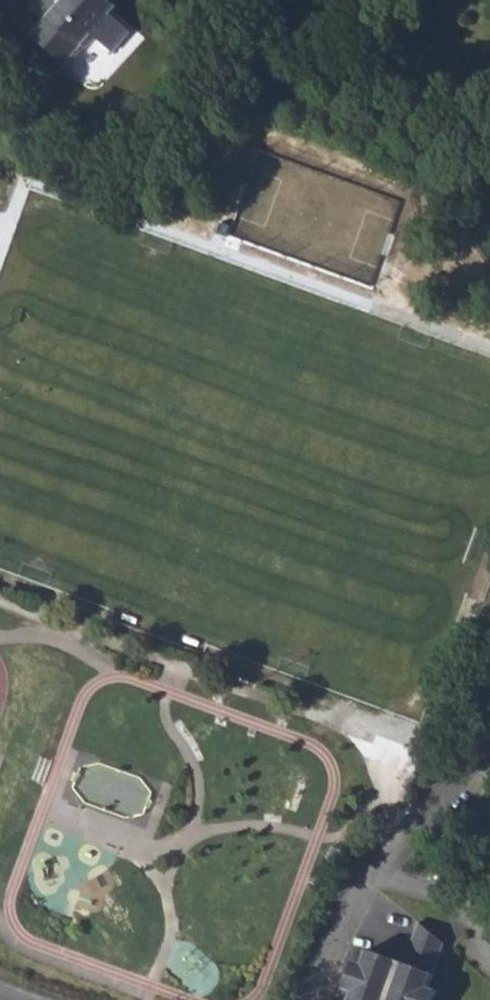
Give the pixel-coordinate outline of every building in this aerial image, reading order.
[(36,7),(47,17),(32,34),(64,63),(91,33),(111,51),(130,31),(112,14),(119,6),(112,0),(62,0),(58,5),(54,1),(55,0),(41,0),(36,7)] [(435,992),(427,988),(444,946),(417,924),(403,964),(367,952),(362,964),(354,962),(343,990),(351,993),(349,999),(432,999),(435,992)]
